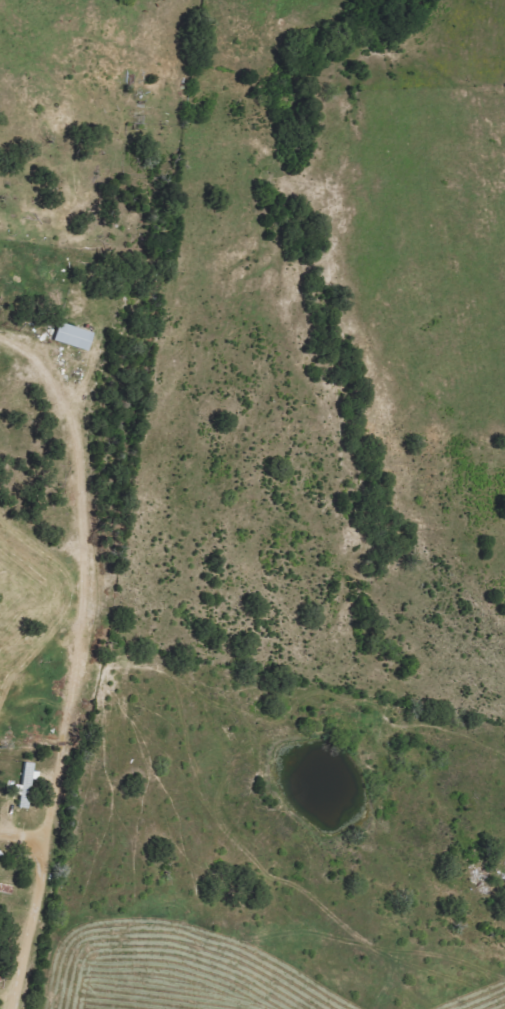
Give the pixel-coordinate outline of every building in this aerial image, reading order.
[(88,352),(94,333),(60,322),(54,341),(88,352)] [(16,785),(14,795),(21,795),(20,808),(30,809),(36,764),(25,762),(22,786),(16,785)]
